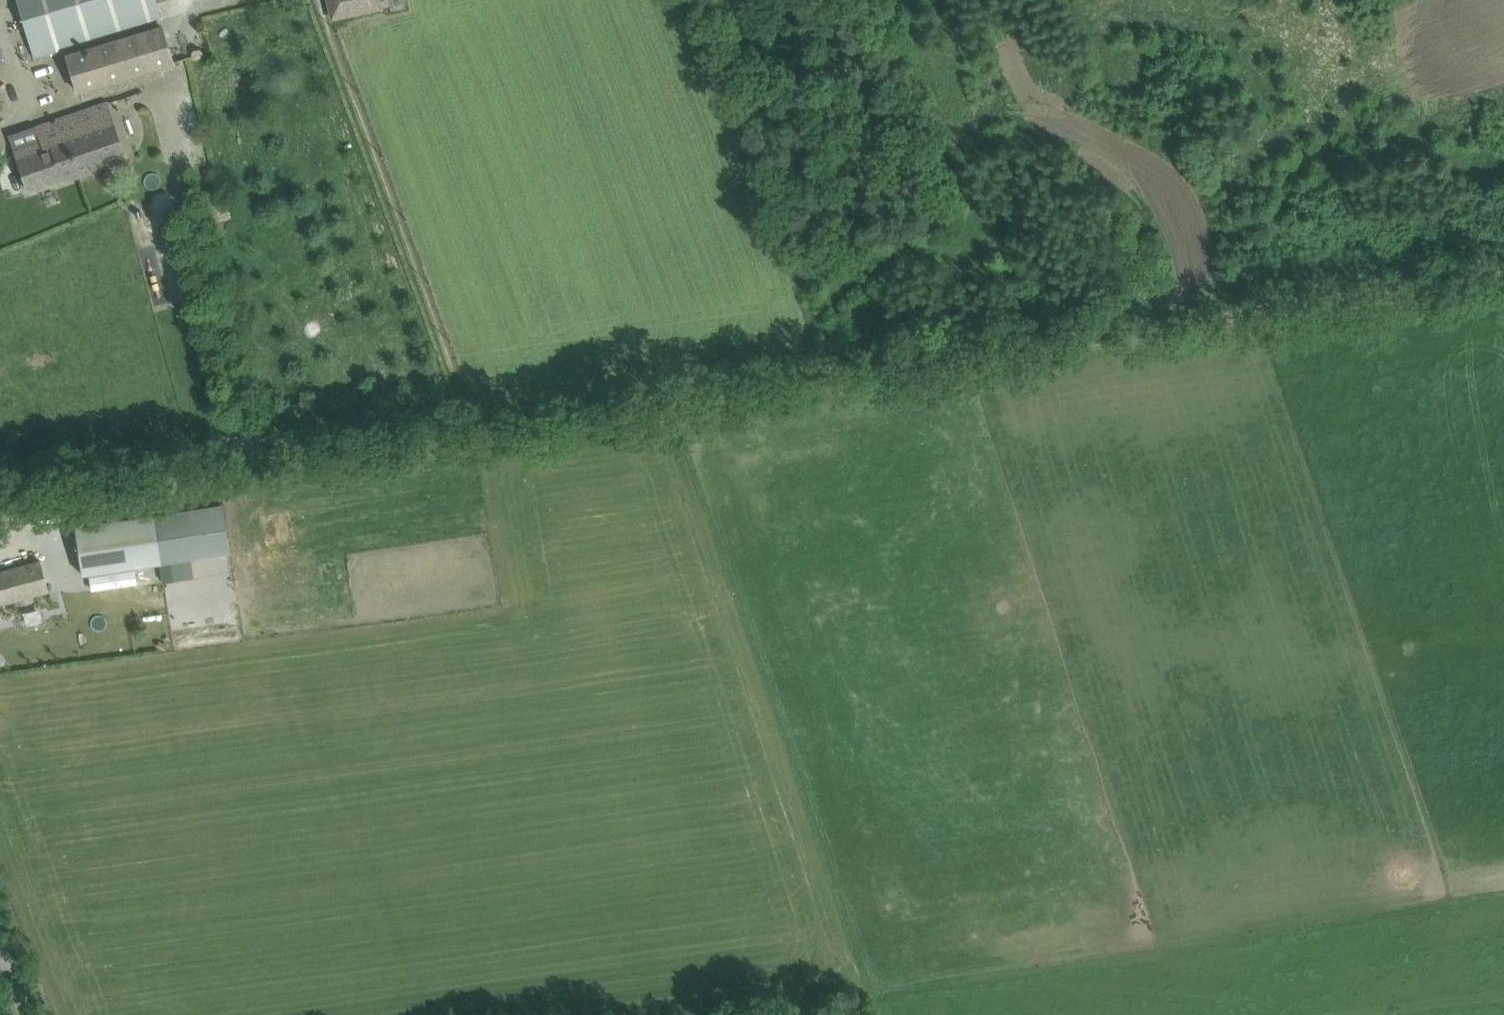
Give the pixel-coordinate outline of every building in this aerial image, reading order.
[(153,0),(16,0),(34,58),(159,19),(153,0)] [(330,16),(379,5),(378,0),(327,0),(330,16)] [(65,56),(76,91),(172,62),(161,26),(65,56)] [(40,141),(33,144),(14,150),(28,191),(61,179),(62,182),(120,161),(114,142),(101,104),(35,127),(40,141)] [(200,191),(209,223),(231,218),(222,185),(200,191)] [(155,515),(162,563),(190,559),(229,553),(222,505),(155,515)] [(75,527),(83,575),(160,563),(162,563),(155,515),(75,527)] [(162,563),(160,563),(162,581),(193,577),(190,559),(162,563)] [(46,580),(40,560),(0,571),(0,605),(49,591),(46,580)]
